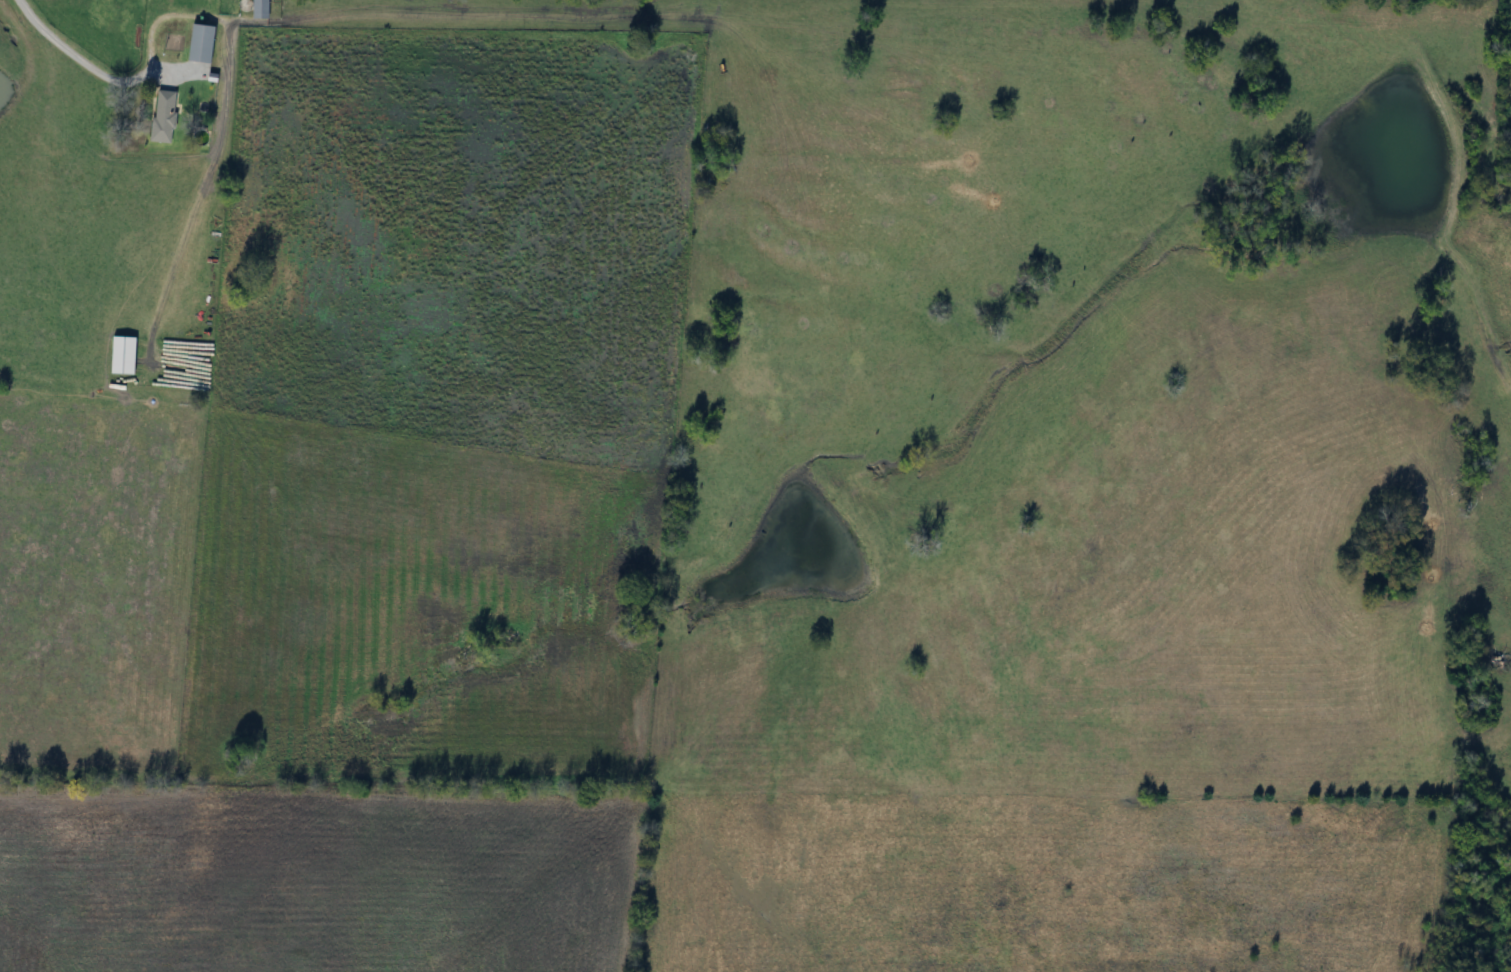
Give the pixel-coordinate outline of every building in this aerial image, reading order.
[(152,141),(172,144),(179,93),(158,90),(152,141)] [(113,375),(137,375),(137,337),(113,337),(113,375)]
